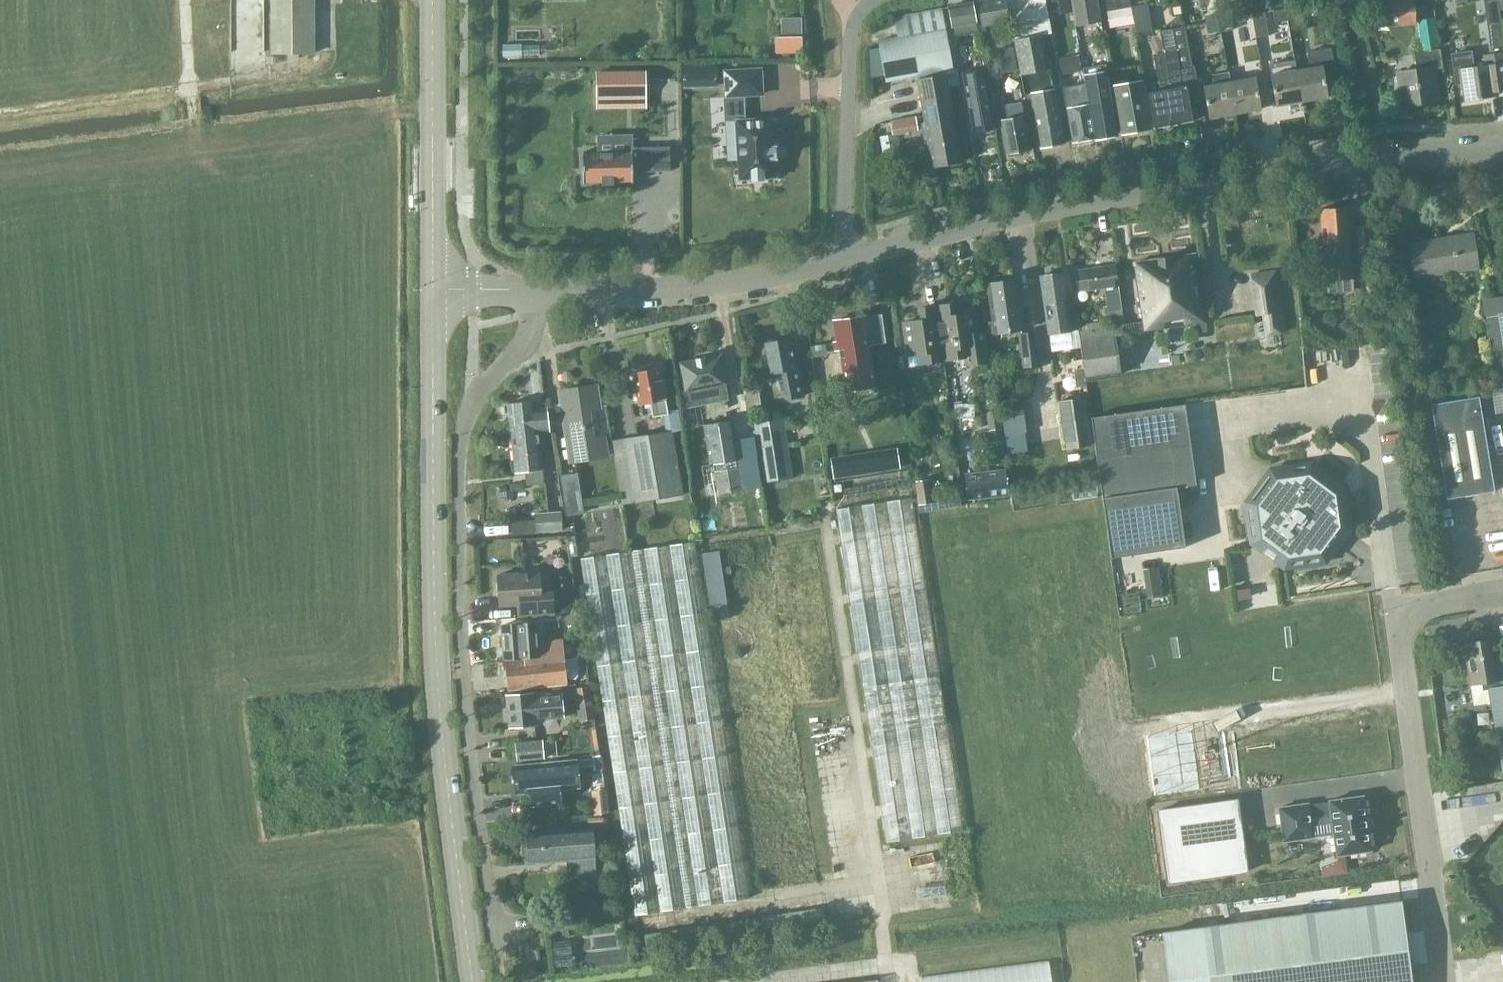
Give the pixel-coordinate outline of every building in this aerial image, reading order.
[(313,0),(271,0),(271,53),(313,54),(313,0)] [(1005,0),(989,0),(977,2),(981,25),(1008,20),(1005,0)] [(1025,96),(1031,95),(1041,148),(1063,144),(1043,34),(1050,32),(1045,0),(1007,0),(1025,96)] [(1067,0),(1048,0),(1051,16),(1069,13),(1067,0)] [(1097,14),(1095,0),(1074,0),(1076,17),(1097,14)] [(1413,21),(1412,0),(1411,0),(1372,2),(1372,23),(1413,21)] [(1490,54),(1502,52),(1502,51),(1496,0),(1482,0),(1490,54)] [(948,6),(951,26),(975,22),(972,3),(948,6)] [(1145,4),(1129,6),(1134,35),(1150,32),(1145,4)] [(1129,6),(1105,11),(1108,26),(1132,22),(1129,6)] [(1298,6),(1285,8),(1287,20),(1300,18),(1298,6)] [(1287,20),(1285,8),(1271,10),(1273,22),(1287,20)] [(952,70),(945,30),(942,9),(896,17),(899,38),(879,42),(886,82),(944,72),(952,70)] [(1268,36),(1264,11),(1251,13),(1255,38),(1268,36)] [(1230,17),(1217,19),(1219,31),(1232,29),(1230,17)] [(1219,31),(1217,19),(1205,22),(1207,33),(1219,31)] [(1157,76),(1145,78),(1146,81),(1154,127),(1191,121),(1187,95),(1199,93),(1194,66),(1192,66),(1185,26),(1172,29),(1158,31),(1162,52),(1153,54),(1157,76)] [(783,36),(775,36),(776,52),(804,52),(803,36),(783,36)] [(1011,46),(996,48),(1000,73),(1016,70),(1011,46)] [(1309,68),(1295,70),(1301,102),(1327,97),(1324,82),(1336,80),(1330,46),(1306,51),(1309,68)] [(1395,74),(1396,78),(1387,80),(1390,103),(1400,102),(1400,105),(1437,99),(1432,70),(1441,69),(1438,51),(1414,55),(1416,71),(1395,74)] [(1451,53),(1455,83),(1460,83),(1463,102),(1497,96),(1496,91),(1502,91),(1502,52),(1490,54),(1482,56),(1483,66),(1474,68),(1472,51),(1451,53)] [(1064,73),(1080,70),(1078,56),(1061,58),(1064,73)] [(1082,68),(1089,105),(1094,139),(1116,135),(1104,64),(1082,68)] [(700,66),(682,67),(682,80),(700,79),(700,66)] [(724,97),(739,96),(738,70),(723,71),(724,97)] [(957,70),(952,70),(944,72),(945,76),(917,81),(933,168),(961,163),(947,88),(960,86),(957,70)] [(973,133),(996,129),(985,70),(962,74),(973,133)] [(1301,102),(1295,70),(1270,75),(1276,107),(1301,102)] [(646,71),(596,71),(596,95),(646,95),(646,71)] [(1234,114),(1228,82),(1229,82),(1227,73),(1212,76),(1213,85),(1203,87),(1208,119),(1234,114)] [(1254,78),(1229,82),(1228,82),(1234,114),(1260,110),(1254,78)] [(1149,130),(1140,83),(1140,82),(1117,87),(1125,134),(1149,130)] [(1094,139),(1089,105),(1082,107),(1079,93),(1064,95),(1073,143),(1094,139)] [(1006,154),(1029,150),(1021,104),(1005,107),(1007,120),(1000,121),(1006,154)] [(735,120),(738,180),(750,179),(751,181),(764,181),(763,178),(775,178),(774,159),(776,159),(776,146),(773,146),(772,118),(735,120)] [(654,147),(655,171),(670,171),(670,146),(654,147)] [(632,151),(582,152),(583,183),(602,182),(602,184),(613,184),(613,182),(633,182),(632,151)] [(1239,207),(1227,208),(1229,224),(1241,222),(1239,207)] [(1326,281),(1354,279),(1348,207),(1320,209),(1326,281)] [(1415,279),(1477,268),(1471,234),(1409,244),(1415,279)] [(1134,263),(1144,331),(1205,323),(1195,255),(1134,263)] [(1123,324),(1118,286),(1119,286),(1116,266),(1075,272),(1078,291),(1103,288),(1106,313),(1109,312),(1111,325),(1123,324)] [(1048,335),(1064,333),(1072,332),(1063,274),(1040,277),(1048,335)] [(987,285),(992,320),(987,321),(989,334),(994,333),(994,334),(1024,330),(1016,280),(987,285)] [(1234,339),(1231,339),(1232,344),(1234,344),(1236,356),(1293,347),(1285,294),(1257,298),(1261,323),(1232,327),(1234,339)] [(1502,378),(1502,297),(1484,300),(1496,379),(1502,378)] [(954,305),(937,307),(944,361),(963,358),(964,366),(990,362),(986,330),(977,331),(974,314),(955,317),(954,305)] [(944,361),(937,307),(920,310),(921,322),(903,324),(908,357),(921,355),(923,364),(944,361)] [(847,394),(875,389),(868,347),(871,346),(866,317),(834,322),(837,342),(835,343),(836,352),(840,351),(847,394)] [(1040,366),(1035,330),(1018,332),(1022,368),(1040,366)] [(765,343),(771,374),(779,372),(780,380),(778,381),(780,390),(782,390),(784,400),(803,396),(798,367),(795,368),(789,338),(765,343)] [(697,390),(726,385),(720,357),(682,364),(687,392),(683,393),(686,412),(700,410),(697,390)] [(1014,372),(1013,359),(992,361),(994,374),(1014,372)] [(653,418),(669,415),(660,368),(633,373),(639,406),(650,404),(653,418)] [(571,463),(607,457),(604,438),(592,440),(587,410),(599,409),(596,386),(561,391),(571,463)] [(1446,499),(1494,491),(1478,396),(1431,404),(1446,499)] [(1091,445),(1084,397),(1058,400),(1064,449),(1091,445)] [(507,403),(511,437),(539,434),(535,400),(507,403)] [(1184,404),(1090,417),(1102,499),(1110,557),(1185,547),(1176,487),(1196,485),(1184,405),(1184,404)] [(998,428),(996,408),(984,409),(986,429),(998,428)] [(1026,432),(1023,408),(1001,410),(1004,434),(1026,432)] [(738,459),(754,456),(748,417),(731,420),(703,424),(708,457),(701,458),(706,495),(743,489),(738,459)] [(762,473),(791,469),(784,419),(754,423),(762,473)] [(990,457),(1002,455),(998,428),(986,429),(990,457)] [(672,432),(625,440),(611,443),(621,505),(636,503),(683,495),(672,432)] [(540,445),(539,434),(511,437),(515,471),(525,470),(526,484),(544,482),(542,462),(546,462),(547,468),(555,467),(554,461),(556,461),(554,443),(540,445)] [(1310,465),(1271,471),(1246,503),(1252,542),(1284,566),(1327,560),(1327,561),(1328,561),(1327,550),(1339,534),(1349,533),(1349,531),(1348,531),(1342,489),(1310,465)] [(568,516),(583,514),(577,475),(562,477),(568,516)] [(933,503),(929,478),(914,481),(918,505),(933,503)] [(537,531),(562,529),(561,512),(536,513),(537,531)] [(498,555),(547,552),(546,537),(497,541),(498,555)] [(1158,567),(1142,569),(1144,582),(1160,580),(1158,567)] [(553,613),(552,592),(541,592),(539,571),(496,573),(498,606),(520,605),(520,608),(529,614),(553,613)] [(525,657),(525,660),(563,656),(562,641),(539,643),(537,623),(501,626),(504,659),(525,657)] [(1494,640),(1465,645),(1475,706),(1492,703),(1489,690),(1502,688),(1494,640)] [(565,656),(563,656),(525,660),(505,662),(508,690),(567,685),(565,656)] [(574,688),(577,721),(592,720),(589,687),(574,688)] [(1502,688),(1489,690),(1492,703),(1502,768),(1502,688)] [(537,725),(536,720),(564,717),(561,693),(538,696),(538,694),(534,694),(533,693),(507,696),(509,728),(537,725)] [(1154,795),(1199,789),(1191,729),(1146,736),(1154,795)] [(515,743),(517,760),(543,758),(542,741),(515,743)] [(577,761),(514,767),(516,794),(529,792),(531,806),(561,804),(560,790),(571,789),(580,788),(577,761)] [(609,813),(607,789),(591,791),(593,815),(609,813)] [(1370,850),(1362,796),(1328,801),(1329,802),(1307,805),(1307,803),(1279,808),(1283,841),(1312,837),(1310,820),(1331,816),(1336,855),(1370,850)] [(1246,871),(1236,800),(1157,811),(1167,883),(1246,871)] [(597,876),(593,828),(525,833),(527,862),(566,859),(567,878),(597,876)] [(1401,899),(1162,930),(1169,981),(1412,981),(1401,899)] [(555,967),(573,964),(570,940),(552,942),(555,967)]
